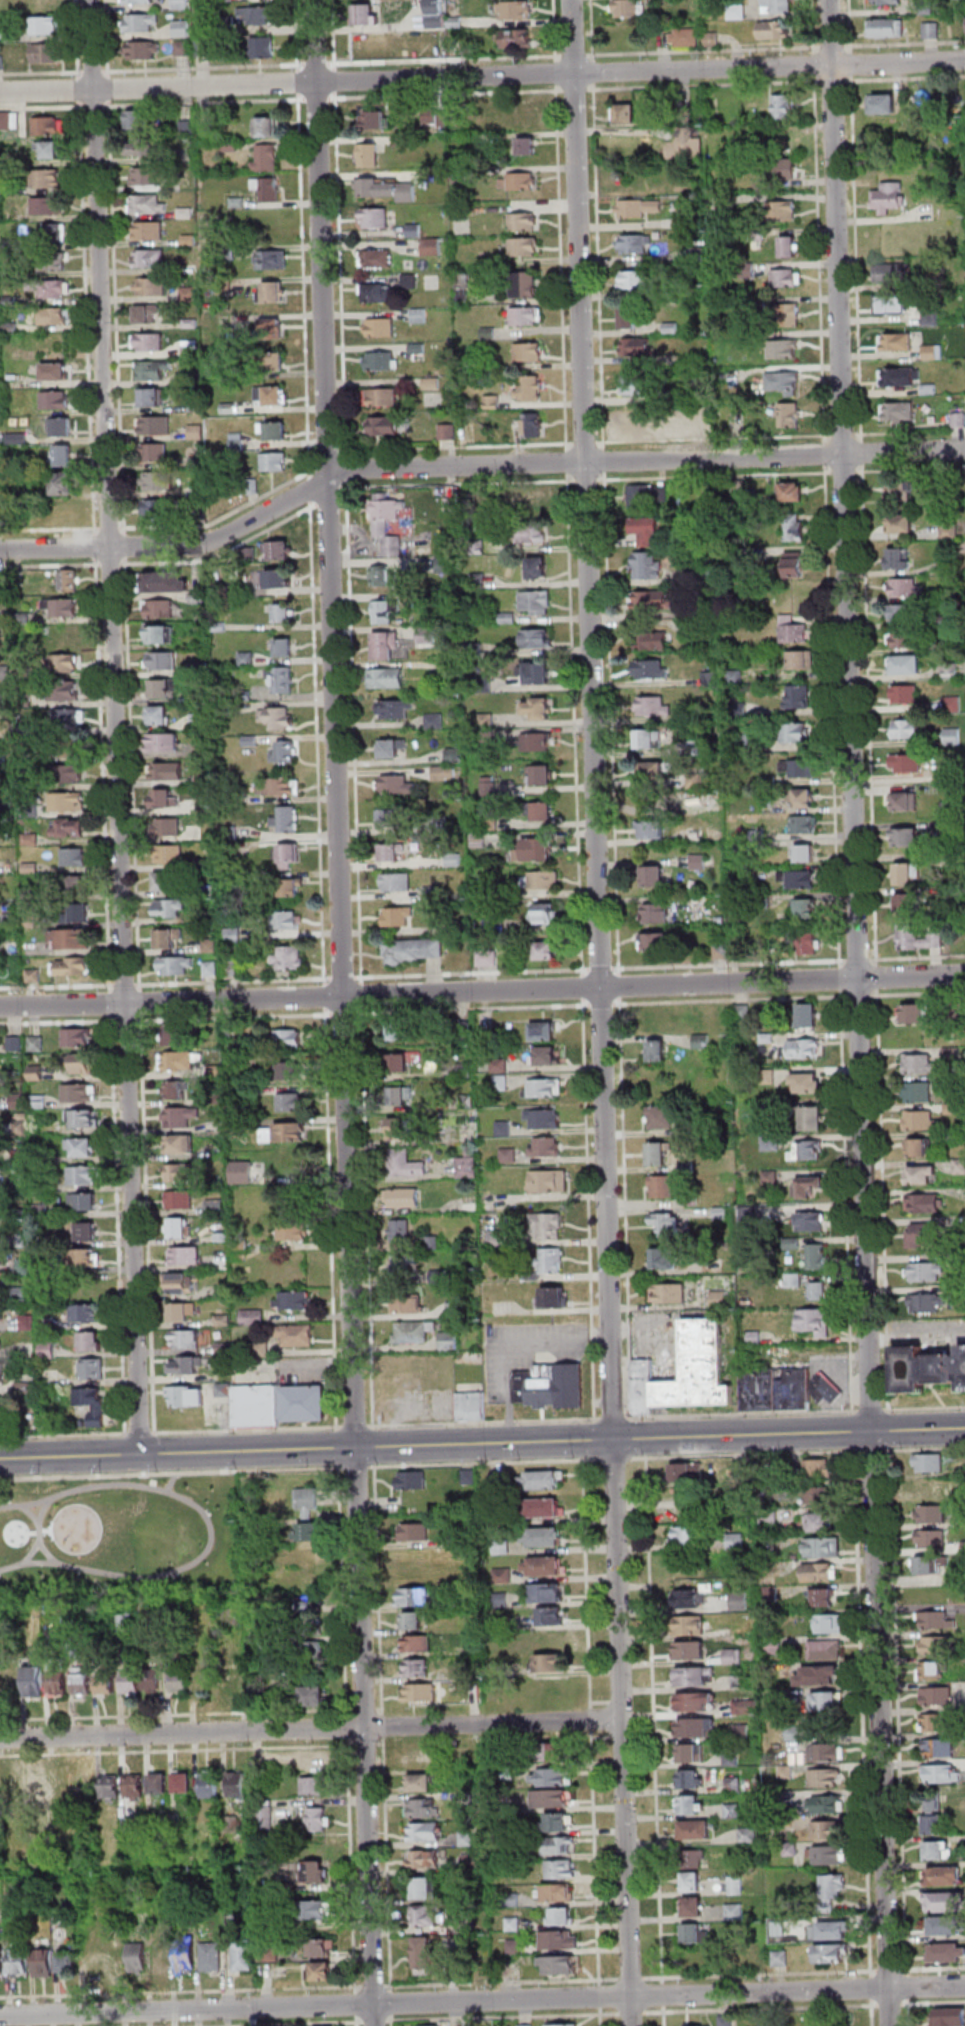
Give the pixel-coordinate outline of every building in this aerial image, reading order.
[(176,10),(176,0),(191,0),(191,10),(176,10)] [(429,30),(428,0),(444,0),(445,30),(429,30)] [(617,13),(616,0),(640,0),(641,6),(647,6),(647,15),(641,16),(641,18),(619,19),(619,13),(617,13)] [(764,15),(764,0),(792,0),(792,14),(764,15)] [(934,3),(934,15),(922,16),(921,3),(934,3)] [(531,21),(505,21),(505,15),(501,15),(501,7),(505,7),(505,4),(531,4),(531,6),(532,6),(532,9),(534,8),(534,15),(532,15),(532,19),(531,19),(531,21)] [(730,21),(730,7),(747,6),(747,21),(730,21)] [(355,8),(376,7),(376,19),(380,19),(381,28),(358,29),(358,24),(355,24),(355,8)] [(275,8),(275,17),(278,17),(278,22),(272,23),(272,25),(252,26),(251,22),(247,22),(247,16),(242,16),(242,8),(275,8)] [(130,17),(161,16),(161,25),(154,25),(154,33),(128,34),(128,22),(130,22),(130,17)] [(237,17),(237,36),(224,36),(224,18),(237,17)] [(60,31),(56,32),(56,35),(34,36),(33,19),(59,19),(60,31)] [(450,19),(464,19),(464,29),(450,30),(450,19)] [(191,21),(192,37),(177,38),(176,22),(191,21)] [(870,23),(905,22),(906,38),(888,38),(889,39),(880,40),(880,39),(870,39),(870,23)] [(761,24),(791,23),(791,40),(761,40),(761,24)] [(925,25),(941,25),(941,39),(925,39),(925,25)] [(9,41),(0,42),(0,29),(9,29),(9,41)] [(677,31),(699,30),(700,47),(678,48),(678,44),(672,44),(672,35),(677,35),(677,31)] [(499,43),(498,32),(532,31),(532,43),(534,43),(534,49),(505,49),(505,42),(499,43)] [(707,48),(707,34),(720,34),(720,48),(707,48)] [(254,39),(275,38),(276,58),(254,59),(254,39)] [(199,40),(211,40),(211,56),(199,57),(199,40)] [(179,41),(192,41),(192,55),(179,55),(179,41)] [(130,43),(157,42),(157,45),(162,45),(162,54),(157,54),(157,60),(131,61),(130,43)] [(36,46),(60,45),(60,64),(36,65),(36,46)] [(790,94),(772,94),(772,118),(790,118),(790,94)] [(896,94),(866,94),(866,113),(896,113),(896,94)] [(633,103),(613,103),(613,123),(633,123),(633,103)] [(533,127),(518,127),(517,105),(534,105),(535,120),(533,120),(533,127)] [(689,106),(676,106),(677,122),(689,121),(689,106)] [(426,111),(439,111),(440,123),(426,124),(426,111)] [(16,128),(0,129),(0,113),(15,113),(16,128)] [(366,114),(387,113),(387,130),(367,131),(366,114)] [(129,115),(148,114),(148,133),(129,133),(129,115)] [(36,118),(59,118),(60,121),(67,121),(68,134),(64,134),(64,136),(37,136),(36,118)] [(183,122),(197,122),(197,136),(183,136),(183,122)] [(259,122),(278,122),(278,141),(259,141),(259,122)] [(665,158),(703,157),(703,135),(694,135),(694,126),(672,126),(673,140),(664,140),(665,158)] [(397,137),(411,137),(411,146),(397,146),(397,137)] [(521,157),(520,140),(537,139),(538,156),(521,157)] [(61,142),(62,160),(47,160),(47,151),(39,151),(39,143),(61,142)] [(132,143),(156,143),(156,161),(132,161),(132,143)] [(225,144),(240,145),(239,153),(224,153),(225,144)] [(379,144),(380,167),(363,168),(362,145),(379,144)] [(254,148),(278,148),(278,175),(254,175),(254,148)] [(796,179),(796,158),(769,158),(770,179),(796,179)] [(470,169),(470,183),(456,183),(455,169),(470,169)] [(62,170),(62,187),(35,188),(35,171),(62,170)] [(136,170),(171,170),(171,187),(136,187),(136,170)] [(536,173),(536,179),(538,179),(538,187),(536,187),(536,191),(511,191),(511,189),(502,189),(502,180),(511,180),(511,174),(536,173)] [(253,181),(280,181),(280,204),(254,204),(253,181)] [(358,182),(381,181),(381,188),(401,187),(401,186),(417,186),(417,203),(401,203),(401,199),(363,200),(363,190),(358,190),(358,182)] [(890,212),(890,208),(902,208),(902,181),(879,181),(879,190),(871,190),(871,212),(890,212)] [(16,186),(16,195),(2,196),(2,187),(16,186)] [(950,195),(950,205),(959,205),(959,196),(950,195)] [(36,197),(62,197),(63,216),(36,216),(36,197)] [(134,197),(162,197),(163,216),(134,216),(134,197)] [(233,199),(245,199),(245,208),(233,208),(233,199)] [(660,199),(616,199),(616,217),(647,217),(647,209),(660,209),(660,199)] [(766,220),(794,220),(794,200),(766,200),(766,220)] [(456,219),(455,204),(469,204),(470,219),(456,219)] [(181,209),(194,209),(194,219),(181,219),(181,209)] [(364,210),(390,210),(390,229),(367,230),(367,225),(364,225),(364,210)] [(700,212),(684,213),(685,228),(701,228),(700,212)] [(512,215),(537,214),(537,220),(539,220),(539,226),(537,226),(537,232),(513,232),(512,215)] [(67,224),(68,243),(44,243),(43,225),(67,224)] [(137,225),(165,224),(166,240),(138,242),(137,225)] [(410,226),(423,225),(423,238),(410,238),(410,226)] [(649,234),(616,234),(616,252),(649,252),(649,234)] [(186,235),(198,235),(198,247),(185,247),(186,235)] [(779,256),(797,256),(797,235),(779,235),(779,256)] [(443,239),(443,256),(425,257),(425,240),(443,239)] [(539,254),(536,254),(537,256),(513,257),(513,245),(506,245),(506,240),(539,239),(539,254)] [(22,240),(22,248),(7,249),(7,240),(22,240)] [(220,245),(236,245),(236,261),(221,261),(220,245)] [(702,246),(688,246),(689,261),(703,261),(702,246)] [(135,251),(167,251),(167,270),(136,270),(135,251)] [(392,251),(393,268),(369,269),(369,260),(366,260),(366,251),(392,251)] [(260,253),(287,252),(288,272),(260,273),(260,253)] [(67,253),(67,271),(41,271),(41,254),(67,253)] [(496,270),(482,271),(481,260),(496,260),(496,270)] [(872,281),(901,281),(901,263),(872,263),(872,281)] [(800,268),(770,268),(770,286),(800,286),(800,268)] [(649,269),(620,269),(620,287),(649,287),(649,269)] [(516,300),(515,274),(536,273),(537,299),(516,300)] [(406,289),(405,276),(419,275),(420,289),(406,289)] [(140,281),(167,280),(167,297),(141,298),(140,281)] [(30,282),(68,281),(68,283),(71,283),(72,295),(65,296),(65,297),(45,298),(44,291),(30,292),(30,282)] [(219,281),(232,281),(233,294),(219,294),(219,281)] [(707,282),(694,283),(694,296),(708,295),(707,282)] [(266,286),(283,285),(284,306),(266,307),(266,286)] [(183,289),(198,289),(198,302),(183,302),(183,289)] [(368,306),(367,289),(389,289),(389,293),(398,293),(399,305),(368,306)] [(6,296),(18,295),(18,305),(6,305),(6,296)] [(872,312),(905,312),(905,295),(872,295),(872,312)] [(797,326),(797,304),(770,304),(770,326),(797,326)] [(513,308),(539,307),(540,323),(538,323),(538,326),(514,326),(513,308)] [(619,328),(633,328),(633,307),(619,307),(619,328)] [(41,309),(66,309),(67,325),(42,326),(41,309)] [(137,310),(161,309),(161,326),(138,326),(137,310)] [(428,309),(428,324),(415,324),(415,309),(428,309)] [(925,312),(925,328),(939,327),(939,311),(925,312)] [(396,319),(396,338),(370,338),(370,333),(368,333),(368,326),(370,326),(370,320),(396,319)] [(185,320),(200,320),(200,329),(185,329),(185,320)] [(676,321),(662,322),(662,333),(677,333),(676,321)] [(19,322),(19,331),(7,332),(6,322),(19,322)] [(258,326),(284,326),(284,341),(258,341),(258,326)] [(484,340),(483,329),(497,329),(497,340),(484,340)] [(910,350),(910,332),(879,332),(879,350),(910,350)] [(138,336),(166,337),(165,354),(137,354),(138,336)] [(619,356),(647,356),(647,337),(619,337),(619,356)] [(766,339),(766,358),(798,358),(798,339),(766,339)] [(184,342),(199,341),(200,356),(185,357),(184,342)] [(941,358),(940,343),(921,344),(922,359),(941,358)] [(413,355),(412,345),(427,344),(427,354),(413,355)] [(518,346),(542,345),(543,362),(518,362),(518,346)] [(371,355),(395,355),(395,361),(401,361),(401,369),(395,370),(395,372),(369,373),(369,360),(371,360),(371,355)] [(266,358),(284,357),(285,374),(266,374),(266,358)] [(475,374),(460,374),(460,361),(474,361),(475,374)] [(140,364),(163,362),(164,382),(141,384),(140,364)] [(74,364),(75,379),(47,380),(46,365),(74,364)] [(727,367),(712,367),(712,379),(728,379),(727,367)] [(878,384),(918,384),(918,367),(878,367),(878,384)] [(190,371),(204,371),(204,385),(190,385),(190,371)] [(798,371),(765,371),(765,390),(776,390),(776,394),(798,394),(798,371)] [(622,375),(622,393),(650,393),(650,375),(622,375)] [(541,377),(541,402),(523,403),(523,398),(517,398),(517,391),(523,391),(522,377),(541,377)] [(441,378),(442,389),(426,389),(426,379),(441,378)] [(921,384),(922,394),(936,394),(936,383),(921,384)] [(679,388),(665,389),(666,402),(680,402),(679,388)] [(259,390),(285,389),(286,409),(260,410),(259,390)] [(367,407),(366,391),(399,391),(399,406),(367,407)] [(44,410),(44,393),(68,392),(69,397),(72,397),(73,410),(44,410)] [(142,393),(163,393),(163,410),(142,410),(142,393)] [(488,396),(501,396),(501,409),(488,410),(488,396)] [(797,402),(778,402),(778,426),(797,426),(797,402)] [(912,402),(879,402),(879,421),(912,421),(912,402)] [(224,403),(238,404),(237,415),(223,415),(224,403)] [(191,405),(204,404),(204,414),(191,414),(191,405)] [(964,426),(964,412),(951,412),(951,426),(964,426)] [(526,414),(542,414),(543,438),(526,438),(526,414)] [(643,435),(643,415),(624,415),(624,435),(643,435)] [(144,419),(171,418),(171,436),(145,436),(144,419)] [(665,418),(665,435),(677,435),(677,418),(665,418)] [(374,420),(400,419),(400,438),(375,439),(374,420)] [(53,420),(72,420),(73,438),(56,438),(56,433),(53,433),(53,420)] [(443,425),(457,425),(458,440),(443,441),(443,425)] [(269,427),(288,426),(288,445),(269,445),(269,427)] [(192,428),(205,428),(205,441),(192,441),(192,428)] [(10,435),(29,434),(29,445),(10,445),(10,435)] [(231,440),(244,440),(244,451),(231,452),(231,440)] [(74,468),(60,468),(59,462),(52,462),(52,452),(59,452),(59,446),(73,446),(74,468)] [(143,447),(168,448),(168,464),(143,463),(143,447)] [(263,455),(288,454),(289,473),(264,474),(263,455)] [(25,456),(26,470),(12,471),(12,456),(25,456)] [(192,457),(206,457),(206,469),(192,469),(192,457)] [(54,497),(54,475),(74,474),(75,497),(54,497)] [(146,475),(172,475),(172,492),(146,492),(146,475)] [(250,481),(260,481),(260,496),(251,496),(250,481)] [(746,482),(747,496),(735,497),(734,482),(746,482)] [(801,485),(801,490),(805,490),(805,503),(785,503),(784,486),(801,485)] [(891,504),(890,486),(915,485),(915,503),(891,504)] [(631,487),(668,486),(669,502),(659,503),(658,495),(650,495),(651,509),(631,510),(631,487)] [(193,487),(207,487),(207,497),(193,497),(193,487)] [(375,502),(378,502),(378,494),(389,493),(389,501),(407,501),(407,510),(400,510),(400,520),(389,520),(389,538),(403,537),(404,556),(385,557),(385,537),(376,538),(376,519),(373,519),(373,509),(375,509),(375,502)] [(517,511),(517,494),(543,493),(544,511),(517,511)] [(478,494),(478,510),(464,510),(463,494),(478,494)] [(941,495),(954,495),(955,506),(941,506),(941,495)] [(457,498),(457,512),(448,512),(448,498),(457,498)] [(12,500),(24,499),(24,511),(12,512),(12,500)] [(145,502),(172,503),(171,521),(144,521),(145,502)] [(198,506),(208,506),(208,520),(198,521),(198,506)] [(786,516),(802,515),(802,524),(806,524),(806,542),(787,542),(786,516)] [(914,517),(915,536),(892,536),(892,517),(914,517)] [(632,535),(632,521),(659,520),(659,540),(664,540),(664,547),(642,547),(642,535),(632,535)] [(958,523),(959,539),(944,539),(944,523),(958,523)] [(549,543),(518,544),(518,526),(548,525),(549,543)] [(486,540),(486,553),(473,554),(473,540),(486,540)] [(290,543),(291,562),(272,563),(272,556),(268,556),(267,547),(272,547),(272,544),(290,543)] [(256,548),(256,562),(242,563),(241,548),(256,548)] [(894,549),(910,549),(911,561),(912,561),(913,571),(893,571),(893,551),(894,551),(894,549)] [(805,552),(805,575),(789,576),(789,553),(805,552)] [(637,553),(657,553),(657,564),(664,564),(664,572),(660,572),(661,576),(661,580),(637,580),(637,572),(635,572),(635,565),(638,565),(637,553)] [(439,557),(453,556),(454,572),(439,572),(439,557)] [(531,560),(548,560),(548,578),(542,578),(542,581),(532,581),(531,560)] [(946,561),(957,561),(957,575),(946,575),(946,561)] [(390,566),(391,572),(397,571),(397,579),(391,579),(391,587),(374,587),(374,566),(390,566)] [(700,566),(713,566),(713,581),(700,581),(700,566)] [(78,571),(78,591),(63,591),(63,571),(78,571)] [(23,572),(24,583),(13,584),(12,572),(23,572)] [(269,572),(292,572),(292,591),(269,592),(269,572)] [(148,573),(184,573),(185,582),(189,582),(190,593),(149,594),(148,573)] [(486,574),(486,588),(474,588),(474,574),(486,574)] [(918,579),(918,586),(924,586),(924,595),(894,596),(894,588),(895,588),(895,579),(918,579)] [(213,585),(225,585),(226,598),(214,598),(213,585)] [(953,590),(953,600),(940,600),(940,590),(953,590)] [(552,592),(552,608),(550,608),(550,615),(534,616),(534,610),(523,611),(522,593),(552,592)] [(675,610),(635,611),(634,603),(632,603),(632,594),(668,593),(668,601),(675,600),(675,610)] [(192,594),(207,594),(208,603),(193,603),(192,594)] [(45,600),(77,600),(77,605),(79,605),(79,617),(54,618),(54,610),(45,610),(45,600)] [(173,601),(174,619),(148,619),(148,610),(145,610),(145,601),(173,601)] [(401,601),(402,612),(376,613),(376,601),(401,601)] [(292,605),(292,623),(276,623),(276,605),(292,605)] [(892,606),(917,606),(917,623),(894,623),(894,620),(892,621),(892,606)] [(16,626),(16,614),(30,613),(30,625),(16,626)] [(516,614),(517,624),(503,624),(503,614),(516,614)] [(783,616),(795,616),(796,625),(809,625),(809,643),(783,644),(783,616)] [(941,617),(955,617),(955,626),(941,626),(941,617)] [(227,622),(228,631),(214,631),(214,622),(227,622)] [(699,628),(695,628),(695,634),(682,635),(682,623),(699,622),(699,628)] [(149,628),(175,627),(175,644),(150,645),(149,628)] [(421,628),(436,628),(437,646),(421,646),(421,628)] [(525,631),(550,630),(551,649),(526,650),(525,631)] [(895,632),(919,631),(919,648),(896,649),(895,632)] [(668,632),(669,651),(642,652),(641,633),(668,632)] [(400,633),(401,649),(395,650),(395,662),(376,662),(375,634),(400,633)] [(11,650),(0,650),(0,638),(11,638),(11,650)] [(279,639),(294,638),(294,658),(279,659),(279,639)] [(940,642),(954,642),(954,651),(941,652),(940,642)] [(470,645),(483,644),(484,659),(470,659),(470,645)] [(78,653),(78,669),(77,669),(77,671),(55,672),(55,668),(47,668),(47,660),(55,660),(55,654),(78,653)] [(178,653),(178,670),(154,670),(154,668),(151,668),(151,653),(178,653)] [(255,666),(242,666),(242,654),(254,653),(255,666)] [(815,653),(815,671),(794,671),(794,653),(815,653)] [(921,657),(922,676),(895,676),(895,657),(921,657)] [(637,662),(664,661),(664,669),(669,669),(670,677),(640,678),(640,676),(637,677),(637,662)] [(209,663),(209,674),(193,674),(193,663),(209,663)] [(450,664),(462,663),(462,677),(450,677),(450,664)] [(959,663),(959,677),(946,677),(946,663),(959,663)] [(12,675),(0,676),(0,666),(11,665),(12,675)] [(528,665),(550,665),(550,685),(529,686),(528,665)] [(277,669),(292,668),(293,694),(277,694),(277,678),(269,678),(269,670),(277,670),(277,669)] [(33,678),(17,678),(17,669),(32,669),(33,678)] [(372,670),(405,670),(405,689),(373,689),(372,670)] [(744,671),(744,685),(731,686),(730,671),(744,671)] [(706,673),(718,672),(718,686),(706,686),(706,673)] [(153,680),(180,680),(181,691),(178,691),(178,698),(154,698),(153,680)] [(50,682),(80,681),(80,699),(51,700),(51,699),(45,699),(45,687),(50,687),(50,682)] [(895,685),(919,685),(919,704),(896,705),(896,700),(895,700),(895,685)] [(791,689),(811,688),(812,709),(787,710),(787,704),(792,704),(791,689)] [(239,691),(253,691),(253,700),(239,700),(239,691)] [(13,708),(0,708),(0,694),(13,693),(13,708)] [(32,694),(33,707),(19,707),(19,694),(32,694)] [(947,696),(962,696),(963,711),(947,711),(947,696)] [(665,698),(666,707),(673,707),(673,716),(640,716),(640,698),(665,698)] [(534,724),(534,718),(526,718),(525,706),(534,705),(534,701),(551,700),(551,723),(534,724)] [(415,710),(409,710),(409,720),(384,720),(384,716),(382,716),(381,701),(415,701),(415,710)] [(218,716),(217,704),(231,704),(232,715),(218,716)] [(733,705),(748,705),(749,720),(733,720),(733,705)] [(153,708),(170,707),(170,727),(153,727),(153,708)] [(83,708),(83,709),(86,709),(87,722),(80,722),(80,725),(49,726),(49,716),(56,716),(56,708),(83,708)] [(268,709),(290,708),(290,716),(293,716),(293,728),(289,728),(289,730),(272,731),(272,724),(268,724),(268,718),(261,719),(261,711),(268,711),(268,709)] [(444,714),(445,729),(429,729),(429,715),(444,714)] [(481,729),(481,716),(495,716),(496,729),(481,729)] [(898,721),(922,721),(922,739),(895,740),(895,727),(898,727),(898,721)] [(782,743),(782,722),(808,722),(809,742),(782,743)] [(13,735),(0,736),(0,723),(13,723),(13,735)] [(35,723),(35,735),(24,735),(23,723),(35,723)] [(961,729),(961,745),(947,746),(947,730),(961,729)] [(639,731),(655,730),(655,732),(662,732),(663,749),(656,750),(656,752),(639,752),(639,731)] [(496,742),(482,742),(482,731),(495,731),(496,742)] [(737,753),(736,732),(754,732),(754,753),(737,753)] [(550,735),(550,752),(524,752),(524,735),(550,735)] [(63,737),(82,736),(82,755),(64,756),(63,737)] [(180,736),(181,753),(152,754),(152,736),(180,736)] [(258,747),(246,747),(246,737),(258,736),(258,747)] [(383,741),(408,740),(408,748),(399,748),(399,760),(382,761),(382,749),(383,749),(383,741)] [(692,742),(704,741),(704,756),(692,756),(692,742)] [(280,742),(294,742),(295,763),(273,763),(273,752),(280,752),(280,742)] [(463,749),(463,762),(449,762),(449,749),(463,749)] [(8,761),(0,761),(0,752),(7,752),(8,761)] [(893,770),(892,757),(923,756),(923,773),(899,773),(899,770),(893,770)] [(784,762),(817,761),(817,778),(793,778),(793,772),(784,773),(784,762)] [(156,762),(183,762),(184,780),(157,781),(156,762)] [(665,763),(665,780),(641,781),(641,764),(665,763)] [(84,764),(84,779),(82,779),(82,782),(58,782),(57,765),(84,764)] [(435,767),(448,766),(448,769),(457,769),(457,777),(448,777),(448,780),(435,780),(435,767)] [(552,766),(552,787),(531,787),(530,776),(535,776),(535,774),(530,775),(530,767),(552,766)] [(198,773),(212,772),(212,786),(199,786),(198,773)] [(690,775),(703,774),(703,788),(690,789),(690,775)] [(416,783),(416,794),(383,795),(383,777),(408,776),(408,783),(416,783)] [(483,778),(494,777),(494,783),(497,783),(497,795),(483,796),(483,778)] [(777,777),(778,786),(764,786),(764,777),(777,777)] [(294,778),(294,782),(300,782),(300,795),(261,795),(261,786),(265,785),(265,779),(294,778)] [(173,789),(173,797),(179,797),(179,806),(173,806),(173,809),(155,809),(155,799),(157,799),(156,789),(173,789)] [(813,791),(814,812),(799,812),(798,802),(790,802),(789,791),(813,791)] [(53,794),(85,793),(86,811),(53,811),(53,794)] [(246,793),(246,802),(228,803),(228,793),(246,793)] [(895,794),(919,793),(919,811),(913,811),(913,813),(897,814),(896,802),(895,802),(895,794)] [(24,799),(40,798),(41,817),(24,817),(24,799)] [(213,800),(213,814),(201,814),(201,801),(213,800)] [(530,803),(552,803),(553,823),(536,823),(536,816),(530,816),(530,803)] [(945,803),(958,803),(958,817),(945,817),(945,803)] [(280,808),(296,808),(297,834),(281,835),(281,828),(273,828),(273,820),(281,819),(280,808)] [(382,811),(408,811),(408,818),(398,818),(398,828),(382,829),(382,811)] [(481,816),(498,815),(499,829),(482,830),(481,816)] [(794,817),(815,817),(816,835),(795,836),(794,817)] [(158,818),(181,818),(181,836),(157,836),(157,828),(159,828),(158,818)] [(435,818),(448,818),(448,829),(435,830),(435,818)] [(85,821),(85,837),(75,837),(75,838),(62,839),(62,838),(57,838),(56,822),(85,821)] [(664,821),(665,840),(644,841),(644,831),(638,831),(638,825),(644,825),(644,822),(664,821)] [(957,821),(957,834),(946,834),(946,821),(957,821)] [(224,827),(238,826),(239,840),(225,841),(224,827)] [(920,829),(921,850),(897,851),(896,830),(920,829)] [(754,831),(766,831),(766,841),(754,841),(754,831)] [(40,846),(25,847),(25,835),(40,835),(40,846)] [(473,848),(473,835),(487,835),(487,848),(473,848)] [(525,863),(525,861),(516,861),(516,850),(525,850),(525,838),(552,838),(552,863),(525,863)] [(751,843),(751,856),(738,856),(738,843),(751,843)] [(64,845),(85,845),(85,854),(89,854),(89,864),(65,865),(64,845)] [(406,845),(406,852),(400,852),(400,863),(383,864),(383,845),(406,845)] [(815,845),(816,865),(799,866),(799,845),(815,845)] [(184,847),(184,864),(159,865),(159,847),(184,847)] [(299,866),(282,866),(281,861),(277,861),(277,852),(281,852),(281,847),(299,847),(299,866)] [(462,853),(462,866),(448,866),(448,853),(462,853)] [(952,854),(964,854),(964,868),(952,869),(952,854)] [(693,856),(706,856),(706,858),(712,857),(712,864),(706,865),(706,870),(694,871),(693,856)] [(215,859),(216,870),(203,870),(203,859),(215,859)] [(25,863),(39,863),(39,873),(26,874),(25,863)] [(899,865),(922,864),(922,880),(915,880),(915,890),(900,890),(899,865)] [(645,871),(664,871),(665,890),(645,891),(645,871)] [(531,873),(560,872),(560,884),(558,885),(558,892),(531,892),(531,888),(523,888),(523,878),(531,877),(531,873)] [(781,873),(812,872),(812,876),(816,875),(817,890),(790,891),(790,882),(781,882),(781,873)] [(158,873),(179,873),(179,885),(171,885),(172,891),(159,891),(158,873)] [(93,875),(93,892),(71,893),(71,875),(93,875)] [(411,875),(411,891),(386,892),(386,888),(384,888),(384,876),(411,875)] [(300,881),(300,882),(305,882),(305,890),(300,890),(300,899),(283,899),(283,881),(300,881)] [(439,886),(440,897),(427,897),(426,887),(439,886)] [(202,888),(216,887),(216,898),(202,898),(202,888)] [(39,890),(40,902),(27,902),(26,890),(39,890)] [(898,894),(916,894),(917,914),(898,915),(898,894)] [(772,909),(758,909),(758,896),(771,895),(772,909)] [(159,901),(188,900),(188,912),(181,913),(181,919),(169,919),(169,917),(160,918),(159,901)] [(816,903),(816,924),(808,924),(808,922),(798,922),(797,903),(816,903)] [(648,905),(670,904),(671,924),(648,925),(648,905)] [(75,907),(91,906),(92,924),(75,924),(75,907)] [(535,917),(539,916),(538,907),(555,907),(555,925),(551,925),(551,928),(535,928),(535,917)] [(388,909),(415,908),(415,918),(409,918),(409,927),(386,928),(386,917),(388,917),(388,909)] [(298,912),(298,917),(300,917),(300,929),(274,929),(274,912),(298,912)] [(25,915),(38,914),(38,928),(26,929),(25,915)] [(6,915),(18,915),(18,927),(6,928),(6,915)] [(487,935),(486,920),(505,919),(506,935),(487,935)] [(470,920),(470,934),(456,935),(456,920),(470,920)] [(901,924),(919,924),(920,940),(930,939),(930,934),(944,934),(944,948),(902,949),(901,924)] [(226,929),(242,929),(242,943),(226,943),(226,929)] [(159,930),(184,930),(185,941),(176,941),(176,949),(160,949),(159,930)] [(91,931),(91,952),(61,952),(61,943),(52,944),(52,932),(91,931)] [(790,933),(817,933),(817,943),(822,943),(822,952),(818,952),(818,957),(802,957),(801,945),(791,945),(790,933)] [(670,936),(671,955),(646,955),(646,936),(670,936)] [(217,939),(217,951),(206,951),(206,939),(217,939)] [(444,940),(445,958),(421,958),(421,962),(404,963),(404,967),(389,968),(389,957),(385,957),(385,942),(444,940)] [(733,945),(742,945),(742,957),(733,958),(733,945)] [(281,948),(301,947),(301,958),(304,958),(305,969),(282,970),(282,964),(275,964),(275,956),(281,956),(281,948)] [(729,947),(729,959),(716,960),(716,947),(729,947)] [(557,948),(558,964),(536,965),(536,948),(557,948)] [(479,966),(478,953),(498,952),(498,965),(479,966)] [(161,958),(195,957),(195,968),(187,968),(188,975),(165,976),(165,971),(161,971),(161,958)] [(59,962),(71,961),(71,959),(90,958),(91,973),(88,973),(88,976),(59,977),(59,962)] [(227,960),(238,959),(238,975),(227,975),(227,960)] [(206,962),(219,962),(219,977),(206,977),(206,962)] [(28,971),(42,971),(42,984),(28,985),(28,971)] [(801,1027),(800,1005),(817,1004),(817,1027),(801,1027)] [(954,1018),(953,1005),(964,1004),(964,1018),(954,1018)] [(930,1023),(905,1024),(904,1015),(899,1015),(898,1009),(904,1009),(904,1006),(931,1005),(932,1019),(930,1019),(930,1023)] [(736,1007),(736,1019),(750,1019),(749,1007),(736,1007)] [(531,1039),(556,1039),(555,1021),(531,1022),(531,1039)] [(405,1023),(390,1023),(390,1041),(405,1041),(405,1023)] [(165,1046),(165,1025),(194,1025),(195,1036),(188,1036),(189,1045),(165,1046)] [(224,1025),(233,1025),(234,1038),(225,1038),(224,1025)] [(457,1040),(457,1026),(470,1026),(470,1040),(457,1040)] [(90,1046),(64,1046),(64,1029),(89,1029),(90,1046)] [(302,1046),(277,1047),(276,1030),(298,1030),(298,1031),(301,1031),(302,1046)] [(760,1044),(760,1033),(773,1033),(774,1043),(760,1044)] [(30,1037),(43,1036),(43,1052),(30,1052),(30,1037)] [(709,1036),(694,1036),(694,1050),(709,1049),(709,1036)] [(8,1038),(23,1038),(23,1052),(8,1053),(8,1038)] [(666,1060),(665,1040),(649,1041),(650,1061),(666,1060)] [(790,1059),(790,1042),(820,1041),(820,1048),(818,1048),(818,1058),(790,1059)] [(538,1047),(538,1055),(533,1055),(533,1065),(561,1064),(561,1059),(557,1059),(556,1046),(538,1047)] [(959,1058),(945,1058),(945,1049),(959,1048),(959,1058)] [(420,1052),(389,1053),(389,1072),(408,1072),(408,1062),(421,1062),(420,1052)] [(161,1071),(160,1054),(204,1053),(205,1062),(194,1063),(195,1070),(183,1071),(180,1072),(177,1072),(175,1071),(161,1071)] [(262,1062),(250,1063),(250,1053),(262,1053),(262,1062)] [(72,1073),(71,1054),(92,1054),(92,1075),(85,1075),(85,1073),(72,1073)] [(932,1074),(911,1075),(911,1071),(906,1071),(906,1057),(931,1056),(931,1064),(938,1063),(938,1072),(932,1072),(932,1074)] [(506,1058),(491,1059),(492,1072),(507,1072),(506,1058)] [(277,1080),(277,1063),(299,1062),(299,1066),(302,1066),(302,1080),(277,1080)] [(458,1063),(459,1076),(472,1076),(472,1063),(458,1063)] [(223,1065),(223,1075),(210,1076),(210,1065),(223,1065)] [(43,1066),(43,1081),(30,1081),(30,1066),(43,1066)] [(18,1071),(18,1081),(5,1081),(5,1071),(18,1071)] [(774,1085),(774,1071),(761,1071),(762,1085),(774,1085)] [(792,1074),(819,1074),(819,1080),(822,1080),(822,1092),(797,1092),(797,1083),(792,1083),(792,1074)] [(945,1087),(944,1076),(959,1076),(959,1086),(945,1087)] [(507,1092),(495,1092),(495,1078),(507,1078),(507,1092)] [(167,1101),(166,1082),(188,1081),(189,1091),(184,1091),(185,1100),(167,1101)] [(524,1099),(557,1097),(557,1096),(562,1095),(562,1081),(529,1082),(529,1092),(524,1092),(524,1099)] [(65,1102),(64,1085),(91,1084),(91,1101),(65,1102)] [(932,1084),(932,1102),(907,1103),(907,1098),(905,1098),(905,1091),(907,1091),(907,1085),(932,1084)] [(251,1095),(251,1086),(263,1086),(263,1094),(251,1095)] [(412,1088),(390,1089),(391,1106),(406,1106),(406,1101),(413,1100),(412,1088)] [(12,1094),(25,1094),(25,1108),(12,1109),(12,1094)] [(279,1112),(279,1094),(301,1094),(301,1097),(304,1097),(304,1111),(279,1112)] [(459,1095),(459,1109),(474,1109),(473,1094),(459,1095)] [(46,1095),(46,1109),(33,1109),(32,1095),(46,1095)] [(209,1096),(223,1096),(223,1104),(209,1104),(209,1096)] [(762,1102),(776,1101),(777,1116),(763,1116),(762,1102)] [(946,1115),(946,1105),(960,1105),(960,1114),(946,1115)] [(672,1107),(648,1107),(648,1118),(650,1118),(651,1129),(673,1129),(672,1107)] [(167,1129),(167,1108),(189,1108),(189,1109),(200,1109),(200,1118),(190,1118),(190,1129),(167,1129)] [(823,1108),(823,1130),(803,1131),(802,1108),(823,1108)] [(96,1126),(72,1126),(72,1119),(68,1119),(68,1109),(96,1109),(96,1126)] [(557,1111),(526,1112),(526,1121),(532,1120),(532,1130),(561,1130),(560,1115),(557,1115),(557,1111)] [(933,1112),(934,1121),(940,1121),(940,1130),(906,1131),(905,1118),(907,1118),(907,1113),(933,1112)] [(391,1118),(391,1120),(384,1121),(384,1133),(389,1133),(389,1139),(395,1139),(395,1136),(415,1135),(415,1120),(407,1120),(407,1118),(391,1118)] [(28,1121),(28,1135),(14,1135),(14,1121),(28,1121)] [(243,1135),(228,1135),(227,1121),(242,1121),(243,1135)] [(263,1143),(262,1129),(277,1128),(277,1123),(304,1123),(305,1143),(263,1143)] [(497,1123),(497,1137),(511,1137),(510,1123),(497,1123)] [(683,1137),(683,1129),(696,1128),(696,1137),(683,1137)] [(947,1131),(959,1131),(959,1140),(948,1140),(947,1131)] [(194,1154),(169,1154),(169,1135),(193,1134),(194,1154)] [(762,1137),(762,1152),(779,1151),(778,1136),(762,1137)] [(536,1139),(536,1148),(531,1149),(531,1156),(536,1156),(536,1157),(561,1157),(561,1144),(559,1144),(559,1138),(536,1139)] [(928,1138),(928,1155),(911,1156),(911,1139),(928,1138)] [(75,1156),(75,1150),(66,1150),(66,1140),(94,1139),(94,1156),(75,1156)] [(789,1160),(789,1153),(798,1153),(797,1141),(820,1140),(820,1159),(789,1160)] [(650,1165),(666,1165),(666,1144),(650,1144),(650,1165)] [(389,1148),(390,1175),(427,1174),(426,1162),(410,1162),(409,1147),(389,1148)] [(516,1148),(501,1149),(501,1164),(516,1164),(516,1148)] [(33,1150),(47,1150),(47,1164),(34,1164),(33,1150)] [(14,1151),(29,1151),(29,1164),(14,1164),(14,1151)] [(457,1157),(457,1178),(477,1178),(477,1157),(457,1157)] [(955,1160),(964,1160),(964,1172),(956,1173),(955,1160)] [(232,1184),(231,1163),(251,1162),(252,1184),(232,1184)] [(680,1163),(681,1172),(694,1172),(694,1162),(680,1163)] [(169,1183),(168,1165),(195,1165),(195,1182),(169,1183)] [(910,1166),(938,1165),(938,1174),(932,1174),(932,1182),(909,1183),(909,1173),(911,1173),(910,1166)] [(95,1185),(70,1186),(70,1168),(102,1168),(102,1181),(95,1181),(95,1185)] [(568,1170),(532,1171),(532,1185),(528,1185),(529,1189),(532,1189),(532,1192),(568,1191),(568,1170)] [(762,1172),(763,1184),(778,1183),(777,1171),(762,1172)] [(675,1198),(674,1176),(650,1177),(650,1187),(653,1186),(653,1198),(675,1198)] [(824,1176),(824,1185),(811,1186),(812,1197),(794,1198),(793,1186),(798,1186),(798,1177),(824,1176)] [(28,1179),(28,1192),(15,1192),(15,1179),(28,1179)] [(48,1180),(48,1192),(35,1192),(35,1180),(48,1180)] [(420,1190),(387,1190),(387,1202),(391,1202),(391,1208),(420,1208),(420,1190)] [(193,1209),(169,1210),(168,1192),(193,1192),(193,1209)] [(80,1212),(80,1205),(71,1205),(71,1196),(96,1195),(96,1211),(80,1212)] [(941,1195),(941,1212),(913,1213),(913,1210),(908,1210),(908,1198),(913,1197),(913,1196),(941,1195)] [(463,1197),(464,1212),(477,1212),(477,1196),(463,1197)] [(699,1205),(698,1196),(685,1197),(685,1206),(699,1205)] [(208,1215),(208,1201),(224,1201),(224,1215),(208,1215)] [(36,1219),(35,1206),(49,1206),(49,1219),(36,1219)] [(758,1207),(740,1208),(740,1231),(759,1230),(758,1207)] [(715,1209),(715,1220),(728,1219),(728,1208),(715,1209)] [(16,1221),(16,1211),(30,1211),(30,1220),(16,1221)] [(561,1213),(531,1214),(531,1229),(537,1229),(537,1239),(560,1238),(560,1227),(562,1227),(561,1213)] [(798,1232),(798,1214),(823,1213),(823,1231),(798,1232)] [(676,1219),(676,1215),(652,1215),(652,1227),(660,1227),(660,1237),(679,1236),(679,1219),(676,1219)] [(187,1239),(171,1239),(171,1233),(167,1233),(166,1226),(171,1226),(171,1218),(187,1218),(187,1239)] [(410,1221),(393,1222),(394,1244),(411,1243),(410,1221)] [(95,1241),(79,1241),(79,1223),(94,1223),(95,1241)] [(280,1241),(280,1224),(306,1223),(307,1241),(280,1241)] [(940,1223),(941,1242),(937,1242),(938,1245),(931,1245),(931,1242),(921,1243),(921,1247),(909,1247),(909,1231),(914,1231),(913,1224),(940,1223)] [(504,1230),(489,1230),(489,1247),(505,1246),(505,1236),(504,1236),(504,1230)] [(50,1234),(50,1247),(35,1247),(35,1234),(50,1234)] [(229,1242),(216,1242),(216,1235),(229,1234),(229,1242)] [(31,1235),(31,1248),(18,1248),(18,1235),(31,1235)] [(424,1237),(424,1250),(440,1249),(439,1236),(424,1237)] [(785,1250),(784,1238),(799,1237),(799,1250),(785,1250)] [(232,1261),(231,1242),(249,1242),(249,1256),(246,1261),(232,1261)] [(809,1270),(808,1247),(825,1246),(826,1270),(809,1270)] [(170,1265),(169,1258),(172,1258),(172,1248),(200,1247),(201,1264),(170,1265)] [(100,1266),(76,1267),(76,1249),(94,1249),(94,1254),(99,1254),(100,1266)] [(667,1255),(667,1249),(653,1249),(654,1270),(676,1270),(676,1261),(673,1261),(673,1255),(667,1255)] [(542,1274),(562,1274),(562,1262),(564,1262),(564,1250),(542,1250),(542,1260),(536,1260),(536,1267),(542,1267),(542,1274)] [(953,1252),(964,1251),(964,1266),(954,1267),(953,1252)] [(394,1255),(395,1264),(393,1264),(393,1276),(411,1276),(411,1264),(420,1263),(419,1255),(394,1255)] [(216,1271),(216,1258),(229,1257),(229,1271),(216,1271)] [(19,1275),(18,1260),(32,1260),(33,1275),(19,1275)] [(51,1261),(51,1275),(36,1275),(36,1261),(51,1261)] [(940,1263),(940,1266),(945,1266),(945,1274),(940,1275),(940,1281),(913,1282),(913,1277),(910,1277),(910,1269),(913,1269),(912,1264),(940,1263)] [(432,1271),(432,1285),(448,1285),(447,1271),(432,1271)] [(171,1293),(171,1273),(189,1273),(189,1293),(171,1293)] [(539,1282),(523,1282),(523,1275),(539,1274),(539,1282)] [(786,1288),(786,1275),(801,1275),(801,1288),(786,1288)] [(813,1301),(813,1283),(826,1282),(827,1300),(813,1301)] [(954,1286),(964,1285),(964,1300),(955,1301),(954,1286)] [(651,1286),(651,1301),(657,1301),(657,1304),(685,1304),(685,1286),(651,1286)] [(539,1307),(569,1306),(569,1287),(542,1288),(543,1298),(539,1298),(539,1307)] [(29,1288),(29,1304),(13,1304),(12,1288),(29,1288)] [(282,1310),(282,1308),(275,1308),(275,1301),(282,1300),(282,1292),(308,1292),(308,1310),(282,1310)] [(712,1292),(712,1309),(727,1309),(726,1292),(712,1292)] [(914,1314),(914,1306),(911,1306),(911,1296),(939,1295),(939,1297),(946,1297),(947,1306),(940,1306),(940,1312),(914,1314)] [(395,1315),(424,1314),(423,1297),(394,1298),(395,1315)] [(449,1303),(449,1317),(464,1316),(463,1302),(449,1303)] [(171,1321),(171,1304),(197,1304),(197,1315),(189,1315),(189,1321),(171,1321)] [(103,1322),(72,1323),(72,1306),(103,1305),(103,1322)] [(834,1309),(835,1322),(829,1322),(830,1335),(818,1336),(818,1329),(797,1330),(796,1323),(799,1322),(799,1310),(834,1309)] [(243,1310),(263,1310),(263,1324),(243,1324),(243,1310)] [(22,1331),(22,1316),(35,1316),(35,1331),(22,1331)] [(229,1325),(217,1326),(217,1316),(229,1316),(229,1325)] [(39,1331),(39,1318),(53,1317),(53,1331),(39,1331)] [(683,1320),(685,1381),(654,1382),(654,1361),(634,1362),(635,1411),(637,1414),(640,1415),(655,1415),(655,1406),(735,1404),(735,1386),(725,1386),(723,1319),(683,1320)] [(428,1342),(428,1332),(437,1332),(436,1321),(397,1322),(398,1335),(394,1335),(394,1343),(428,1342)] [(284,1347),(284,1336),(277,1336),(277,1327),(284,1327),(284,1326),(313,1326),(313,1346),(284,1347)] [(83,1353),(82,1332),(99,1331),(99,1341),(103,1341),(103,1353),(83,1353)] [(177,1349),(177,1346),(173,1346),(172,1331),(200,1331),(201,1348),(177,1349)] [(441,1350),(441,1333),(459,1332),(460,1349),(441,1350)] [(748,1333),(749,1346),(761,1346),(761,1332),(748,1333)] [(55,1342),(55,1358),(42,1359),(41,1342),(55,1342)] [(269,1356),(252,1356),(252,1343),(269,1342),(269,1356)] [(35,1343),(35,1357),(22,1357),(22,1343),(35,1343)] [(218,1352),(218,1343),(231,1343),(231,1352),(218,1352)] [(962,1346),(964,1346),(964,1392),(963,1392),(963,1382),(960,1382),(958,1383),(930,1384),(929,1383),(925,1383),(926,1393),(898,1394),(896,1348),(924,1347),(924,1358),(928,1358),(929,1355),(958,1354),(959,1356),(963,1356),(962,1346)] [(185,1375),(185,1373),(173,1373),(173,1361),(179,1361),(179,1357),(205,1357),(205,1366),(198,1366),(198,1375),(185,1375)] [(84,1379),(83,1360),(104,1360),(105,1379),(84,1379)] [(583,1365),(535,1366),(535,1372),(514,1373),(515,1403),(528,1403),(528,1406),(536,1406),(536,1409),(549,1409),(549,1405),(558,1405),(558,1409),(584,1408),(583,1365)] [(743,1412),(742,1373),(811,1371),(811,1383),(812,1394),(812,1410),(743,1412)] [(823,1372),(844,1393),(834,1403),(828,1397),(821,1403),(812,1394),(811,1383),(823,1372)] [(17,1383),(32,1383),(32,1399),(17,1399),(17,1383)] [(218,1397),(218,1384),(232,1383),(232,1397),(218,1397)] [(326,1384),(327,1419),(284,1421),(283,1386),(326,1384)] [(280,1426),(236,1428),(234,1387),(278,1385),(280,1426)] [(174,1408),(174,1397),(170,1397),(170,1387),(194,1386),(194,1389),(204,1389),(205,1406),(194,1406),(194,1408),(174,1408)] [(77,1405),(76,1390),(103,1389),(104,1427),(86,1427),(86,1426),(82,1426),(82,1420),(86,1420),(86,1413),(94,1413),(94,1405),(77,1405)] [(486,1420),(484,1392),(458,1393),(459,1421),(486,1420)] [(915,1453),(946,1453),(946,1471),(915,1471),(915,1453)] [(832,1463),(833,1476),(806,1477),(805,1461),(829,1460),(829,1463),(832,1463)] [(703,1474),(693,1474),(694,1480),(673,1481),(672,1464),(703,1463),(703,1474)] [(736,1479),(736,1465),(750,1465),(751,1478),(736,1479)] [(476,1484),(464,1484),(463,1470),(476,1470),(476,1484)] [(400,1490),(399,1477),(402,1477),(402,1472),(426,1471),(427,1489),(400,1490)] [(530,1491),(529,1486),(523,1486),(523,1477),(529,1476),(529,1473),(557,1472),(558,1490),(530,1491)] [(833,1491),(834,1504),(807,1505),(807,1489),(830,1488),(830,1491),(833,1491)] [(295,1541),(295,1531),(302,1531),(301,1522),(305,1522),(304,1509),(299,1509),(299,1508),(296,1508),(296,1490),(318,1489),(318,1509),(312,1509),(312,1522),(319,1522),(320,1540),(295,1541)] [(565,1516),(530,1518),(530,1513),(524,1513),(524,1505),(530,1504),(530,1499),(559,1498),(559,1508),(565,1508),(565,1516)] [(946,1523),(917,1523),(917,1504),(946,1504),(946,1523)] [(778,1525),(762,1526),(761,1511),(778,1511),(778,1525)] [(509,1525),(494,1526),(493,1513),(509,1512),(509,1525)] [(808,1532),(807,1514),(831,1513),(831,1531),(808,1532)] [(429,1540),(401,1541),(401,1534),(404,1534),(404,1524),(428,1523),(429,1540)] [(531,1547),(530,1542),(524,1542),(524,1534),(530,1534),(530,1530),(561,1528),(562,1538),(566,1538),(566,1546),(531,1547)] [(675,1546),(674,1529),(704,1528),(704,1531),(712,1531),(712,1539),(705,1540),(705,1545),(675,1546)] [(917,1531),(947,1531),(947,1547),(917,1547),(917,1531)] [(450,1546),(450,1533),(464,1533),(464,1546),(450,1546)] [(728,1550),(728,1535),(744,1535),(744,1549),(728,1550)] [(494,1555),(494,1541),(509,1540),(509,1554),(494,1555)] [(807,1558),(806,1541),(841,1540),(842,1557),(807,1558)] [(943,1573),(918,1573),(918,1556),(943,1556),(943,1573)] [(532,1576),(532,1571),(526,1571),(525,1563),(531,1562),(531,1558),(562,1557),(562,1566),(567,1566),(568,1575),(532,1576)] [(834,1565),(834,1581),(805,1582),(804,1566),(834,1565)] [(494,1569),(512,1568),(513,1583),(495,1583),(494,1569)] [(535,1603),(535,1585),(563,1583),(564,1602),(535,1603)] [(431,1606),(403,1607),(403,1589),(431,1588),(431,1606)] [(777,1588),(778,1602),(765,1602),(765,1588),(777,1588)] [(811,1597),(811,1591),(834,1590),(835,1605),(816,1606),(816,1597),(811,1597)] [(702,1608),(676,1609),(676,1592),(701,1591),(702,1608)] [(509,1608),(495,1608),(494,1594),(508,1593),(509,1608)] [(749,1611),(731,1611),(731,1594),(748,1593),(749,1611)] [(453,1609),(452,1595),(465,1594),(466,1609),(453,1609)] [(310,1601),(310,1612),(297,1612),(297,1602),(310,1601)] [(540,1626),(539,1609),(564,1608),(564,1617),(566,1617),(566,1625),(540,1626)] [(423,1629),(404,1630),(404,1622),(407,1622),(406,1612),(422,1612),(423,1629)] [(920,1612),(958,1612),(958,1628),(920,1628),(920,1612)] [(133,1635),(116,1636),(116,1615),(132,1614),(133,1635)] [(820,1634),(819,1616),(844,1615),(844,1633),(820,1634)] [(301,1636),(301,1618),(323,1617),(323,1635),(301,1636)] [(677,1618),(705,1617),(705,1634),(675,1635),(674,1629),(677,1629),(677,1618)] [(103,1630),(103,1644),(93,1644),(93,1630),(103,1630)] [(164,1649),(155,1649),(155,1637),(163,1636),(164,1649)] [(405,1653),(405,1645),(406,1645),(406,1637),(432,1636),(432,1652),(405,1653)] [(924,1636),(950,1636),(950,1653),(924,1653),(924,1636)] [(767,1655),(766,1639),(781,1638),(782,1654),(767,1655)] [(54,1652),(46,1652),(46,1639),(54,1639),(54,1652)] [(277,1639),(277,1652),(261,1652),(261,1640),(277,1639)] [(842,1660),(810,1661),(809,1642),(842,1641),(843,1649),(841,1649),(842,1660)] [(324,1658),(302,1659),(302,1642),(324,1642),(324,1658)] [(678,1643),(705,1642),(706,1659),(676,1660),(676,1653),(678,1653),(678,1643)] [(69,1657),(69,1643),(79,1643),(79,1657),(69,1657)] [(743,1665),(726,1665),(726,1650),(742,1650),(743,1665)] [(539,1671),(538,1655),(564,1654),(564,1671),(539,1671)] [(429,1676),(408,1677),(407,1660),(429,1660),(429,1676)] [(922,1662),(943,1662),(943,1678),(922,1678),(922,1662)] [(42,1665),(43,1692),(26,1693),(26,1665),(42,1665)] [(468,1679),(454,1679),(454,1665),(468,1665),(468,1679)] [(0,1666),(0,1693),(18,1693),(18,1666),(0,1666)] [(804,1667),(840,1666),(841,1675),(835,1675),(836,1685),(798,1686),(797,1675),(805,1675),(804,1667)] [(678,1668),(707,1667),(708,1685),(679,1686),(678,1668)] [(92,1693),(75,1693),(74,1668),(91,1668),(92,1693)] [(67,1694),(51,1694),(50,1670),(67,1669),(67,1694)] [(143,1669),(160,1669),(160,1689),(143,1689),(143,1669)] [(193,1670),(193,1696),(216,1696),(216,1692),(239,1692),(239,1670),(193,1670)] [(124,1693),(124,1672),(139,1672),(139,1693),(124,1693)] [(188,1692),(172,1692),(171,1672),(188,1672),(188,1692)] [(99,1675),(115,1674),(116,1693),(99,1693),(99,1675)] [(735,1689),(734,1677),(749,1676),(749,1689),(735,1689)] [(565,1696),(565,1677),(533,1677),(533,1696),(565,1696)] [(407,1702),(406,1694),(409,1694),(408,1686),(437,1685),(437,1701),(407,1702)] [(303,1687),(326,1686),(326,1704),(303,1704),(303,1698),(298,1698),(298,1689),(303,1689),(303,1687)] [(922,1687),(954,1687),(954,1704),(922,1704),(922,1687)] [(788,1691),(789,1706),(775,1706),(775,1691),(788,1691)] [(680,1694),(715,1693),(715,1702),(709,1703),(709,1711),(679,1712),(679,1705),(680,1704),(680,1694)] [(844,1693),(845,1711),(815,1712),(814,1694),(844,1693)] [(735,1701),(759,1700),(760,1715),(735,1716),(735,1701)] [(926,1714),(955,1714),(955,1731),(926,1731),(926,1714)] [(718,1738),(681,1739),(680,1719),(717,1718),(718,1738)] [(737,1740),(737,1726),(750,1725),(750,1739),(737,1740)] [(788,1727),(802,1727),(802,1741),(788,1742),(788,1727)] [(927,1739),(955,1739),(955,1757),(927,1757),(927,1739)] [(567,1762),(539,1762),(539,1756),(532,1756),(532,1748),(539,1748),(539,1745),(571,1744),(571,1759),(567,1759),(567,1762)] [(811,1762),(810,1745),(838,1744),(838,1748),(846,1748),(846,1759),(842,1759),(842,1761),(811,1762)] [(705,1762),(682,1763),(682,1745),(704,1745),(705,1762)] [(406,1766),(432,1766),(432,1749),(406,1749),(406,1766)] [(299,1750),(325,1750),(325,1768),(299,1768),(299,1750)] [(740,1766),(726,1767),(726,1754),(740,1754),(740,1766)] [(515,1764),(515,1779),(500,1779),(500,1765),(515,1764)] [(98,1767),(115,1766),(116,1794),(100,1795),(98,1767)] [(793,1779),(781,1779),(780,1766),(793,1766),(793,1779)] [(928,1766),(961,1766),(961,1782),(928,1782),(928,1766)] [(123,1767),(141,1767),(141,1795),(124,1795),(123,1767)] [(148,1769),(166,1769),(167,1792),(149,1793),(148,1769)] [(226,1770),(242,1769),(244,1795),(227,1795),(226,1770)] [(541,1788),(540,1782),(534,1782),(534,1775),(540,1774),(540,1770),(570,1769),(570,1776),(573,1776),(573,1783),(569,1783),(569,1787),(541,1788)] [(1,1770),(19,1770),(20,1799),(2,1800),(1,1770)] [(26,1770),(44,1770),(45,1800),(26,1800),(26,1770)] [(198,1771),(214,1770),(215,1795),(199,1796),(198,1771)] [(700,1788),(682,1788),(682,1771),(700,1770),(700,1779),(705,1778),(705,1786),(700,1786),(700,1788)] [(172,1771),(190,1771),(190,1791),(172,1792),(172,1771)] [(838,1787),(812,1788),(811,1772),(838,1771),(838,1787)] [(412,1791),(411,1774),(433,1773),(433,1790),(412,1791)] [(300,1777),(327,1777),(327,1793),(300,1793),(300,1777)] [(727,1778),(741,1778),(742,1791),(727,1791),(727,1778)] [(543,1808),(543,1806),(537,1806),(536,1790),(569,1789),(570,1803),(567,1803),(567,1807),(543,1808)] [(794,1805),(781,1805),(780,1792),(794,1792),(794,1805)] [(678,1815),(678,1800),(684,1800),(684,1796),(701,1796),(701,1804),(706,1803),(706,1811),(701,1811),(701,1814),(678,1815)] [(841,1813),(815,1814),(814,1798),(840,1797),(841,1813)] [(413,1817),(413,1814),(407,1815),(407,1801),(409,1801),(409,1799),(437,1799),(437,1808),(440,1808),(440,1814),(437,1814),(437,1817),(413,1817)] [(927,1799),(941,1799),(941,1810),(927,1810),(927,1799)] [(254,1805),(272,1806),(270,1830),(252,1828),(254,1805)] [(306,1807),(325,1805),(326,1829),(307,1830),(306,1807)] [(741,1805),(741,1818),(726,1818),(725,1805),(741,1805)] [(169,1810),(179,1810),(180,1824),(169,1825),(169,1810)] [(223,1813),(239,1814),(238,1833),(222,1833),(223,1813)] [(546,1831),(546,1822),(550,1822),(550,1813),(571,1813),(571,1816),(574,1815),(575,1823),(571,1823),(571,1828),(568,1828),(568,1830),(546,1831)] [(926,1815),(946,1815),(946,1833),(926,1833),(926,1815)] [(682,1821),(711,1820),(712,1838),(682,1839),(682,1821)] [(413,1823),(440,1822),(441,1841),(409,1842),(408,1826),(413,1826),(413,1823)] [(814,1839),(814,1823),(842,1822),(842,1839),(814,1839)] [(741,1829),(757,1828),(758,1843),(741,1843),(741,1829)] [(462,1846),(462,1833),(474,1833),(474,1845),(462,1846)] [(573,1853),(546,1854),(546,1839),(576,1838),(576,1844),(573,1844),(573,1853)] [(926,1841),(954,1841),(954,1860),(926,1860),(926,1841)] [(798,1843),(798,1856),(786,1856),(785,1843),(798,1843)] [(843,1846),(844,1863),(816,1864),(815,1858),(809,1858),(809,1850),(815,1850),(815,1847),(843,1846)] [(440,1849),(441,1867),(413,1868),(413,1865),(410,1865),(410,1858),(413,1858),(413,1850),(440,1849)] [(707,1859),(702,1859),(703,1868),(684,1869),(683,1851),(707,1850),(707,1859)] [(298,1861),(325,1863),(324,1882),(297,1880),(298,1861)] [(578,1877),(549,1877),(548,1861),(574,1861),(574,1869),(578,1868),(578,1877)] [(929,1867),(963,1866),(963,1884),(930,1885),(929,1867)] [(702,1872),(702,1891),(686,1891),(685,1872),(702,1872)] [(846,1890),(842,1890),(842,1897),(833,1898),(834,1904),(835,1904),(835,1912),(820,1913),(819,1904),(825,1904),(824,1898),(821,1898),(821,1889),(824,1889),(823,1875),(845,1874),(846,1890)] [(416,1898),(415,1877),(434,1877),(434,1881),(440,1881),(440,1898),(416,1898)] [(744,1877),(744,1895),(732,1895),(731,1877),(744,1877)] [(575,1901),(546,1902),(545,1884),(572,1884),(572,1892),(575,1892),(575,1901)] [(931,1893),(964,1892),(964,1911),(931,1912),(931,1893)] [(521,1907),(505,1907),(505,1894),(520,1894),(521,1907)] [(686,1898),(704,1897),(704,1916),(687,1917),(686,1898)] [(293,1899),(329,1898),(330,1916),(293,1917),(293,1899)] [(727,1905),(744,1904),(745,1920),(728,1921),(727,1905)] [(413,1906),(439,1906),(440,1924),(417,1925),(417,1917),(413,1917),(413,1906)] [(549,1925),(549,1918),(554,1918),(554,1907),(573,1907),(573,1924),(549,1925)] [(108,1915),(123,1915),(123,1929),(108,1929),(108,1915)] [(963,1934),(932,1935),(931,1917),(962,1916),(963,1934)] [(508,1931),(508,1918),(521,1918),(522,1931),(508,1931)] [(457,1919),(471,1919),(472,1932),(457,1932),(457,1919)] [(775,1936),(775,1921),(785,1921),(786,1935),(775,1936)] [(853,1931),(848,1931),(848,1938),(821,1939),(820,1922),(852,1921),(853,1931)] [(685,1943),(684,1924),(701,1923),(701,1932),(710,1932),(710,1942),(685,1943)] [(581,1948),(543,1949),(543,1931),(569,1930),(569,1935),(580,1935),(581,1948)] [(147,1937),(170,1936),(172,1970),(149,1971),(147,1937)] [(432,1936),(433,1950),(436,1950),(436,1956),(433,1956),(433,1967),(418,1968),(418,1961),(416,1961),(416,1953),(417,1953),(417,1936),(432,1936)] [(308,1938),(328,1938),(329,1955),(309,1955),(308,1938)] [(231,1940),(250,1939),(251,1968),(232,1968),(231,1940)] [(522,1954),(509,1954),(509,1940),(521,1940),(522,1954)] [(125,1942),(143,1941),(145,1973),(126,1973),(125,1942)] [(175,1942),(193,1941),(194,1969),(176,1970),(175,1942)] [(101,1943),(120,1942),(122,1973),(102,1973),(101,1943)] [(200,1942),(219,1942),(220,1969),(200,1969),(200,1942)] [(56,1943),(75,1943),(75,1972),(56,1972),(56,1943)] [(963,1961),(933,1962),(933,1944),(962,1943),(963,1961)] [(263,1944),(277,1944),(278,1960),(263,1960),(263,1944)] [(846,1962),(818,1963),(817,1945),(845,1944),(846,1962)] [(33,1945),(52,1945),(52,1979),(33,1979),(33,1945)] [(8,1947),(25,1947),(26,1975),(10,1976),(8,1947)] [(788,1951),(789,1965),(774,1966),(774,1952),(788,1951)] [(542,1956),(576,1955),(577,1973),(549,1974),(548,1965),(542,1965),(542,1956)] [(311,1962),(330,1962),(331,1978),(311,1978),(311,1962)] [(939,2008),(964,2008),(964,2025),(936,2025),(936,2021),(939,2021),(939,2008)] [(734,2016),(734,2025),(721,2025),(721,2016),(734,2016)]
